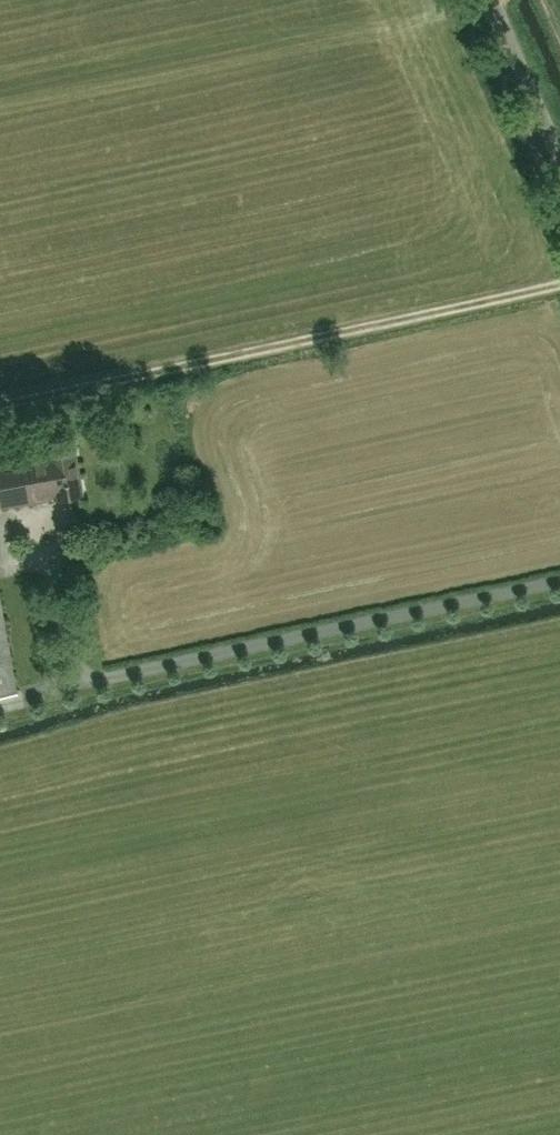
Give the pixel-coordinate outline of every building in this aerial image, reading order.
[(0,458),(0,505),(0,508),(82,494),(73,445),(0,458)] [(16,692),(0,605),(0,695),(16,692)]
